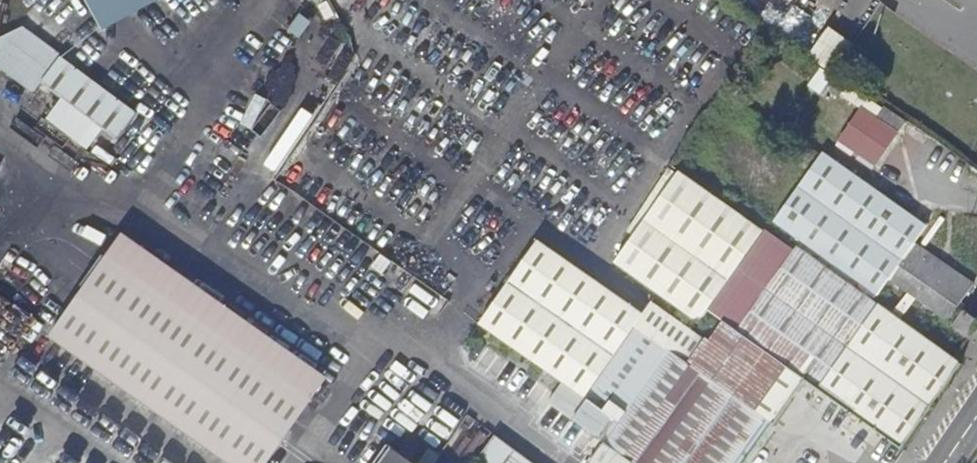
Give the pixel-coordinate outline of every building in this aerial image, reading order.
[(145,0),(93,0),(104,22),(145,0)] [(312,23),(300,14),(288,31),(299,39),(312,23)] [(828,25),(812,56),(838,70),(854,39),(828,25)] [(40,84),(60,58),(61,56),(23,27),(0,38),(0,51),(1,52),(0,52),(0,70),(32,94),(40,84)] [(136,114),(60,58),(40,84),(61,99),(102,130),(116,140),(136,114)] [(102,130),(61,99),(45,119),(86,151),(102,130)] [(861,106),(838,140),(875,165),(898,131),(861,106)] [(825,153),(773,226),(801,246),(879,300),(892,282),(917,245),(930,227),(825,153)] [(731,283),(767,234),(679,172),(615,265),(700,326),(714,306),(731,283)] [(801,246),(773,226),(767,234),(731,283),(714,306),(727,316),(722,323),(726,326),(738,335),(801,246)] [(563,384),(590,403),(639,333),(694,371),(712,345),(652,303),(642,317),(538,245),(481,327),(563,384)] [(917,245),(892,282),(950,321),(975,285),(917,245)] [(801,246),(738,335),(726,326),(712,345),(694,371),(639,333),(590,403),(573,426),(602,447),(590,462),(732,462),(763,419),(770,424),(804,377),(905,448),(966,362),(962,359),(879,300),(801,246)] [(58,331),(244,462),(273,462),(320,397),(116,250),(58,331)] [(590,403),(563,384),(548,407),(573,426),(590,403)] [(479,462),(524,462),(495,442),(479,462)] [(388,446),(376,462),(413,462),(388,446)]
